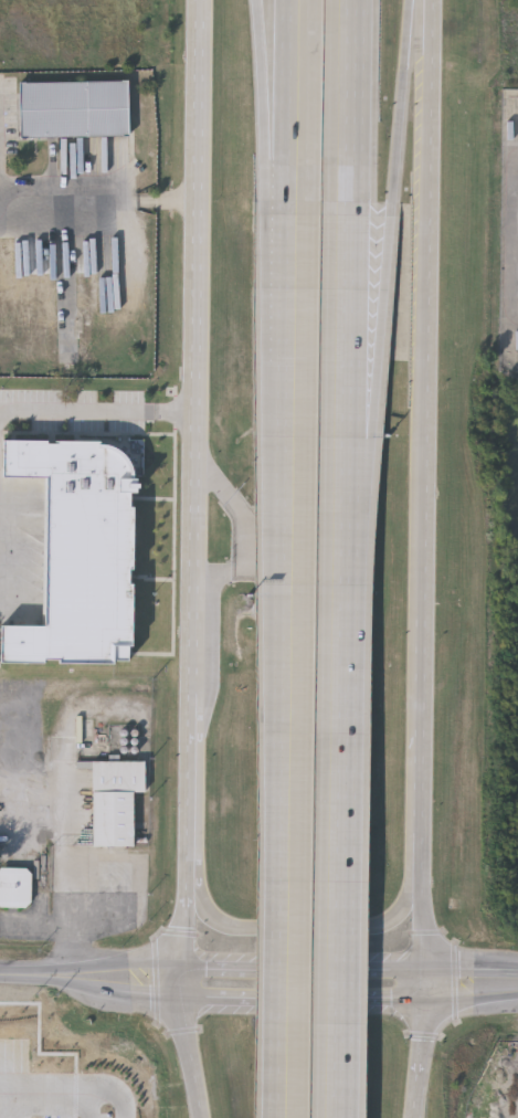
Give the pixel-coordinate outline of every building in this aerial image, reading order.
[(20,82),(131,82),(131,137),(20,137),(20,82)] [(125,656),(4,654),(6,630),(47,630),(50,476),(4,476),(4,442),(128,444),(125,656)] [(144,792),(133,791),(133,844),(92,844),(92,769),(77,769),(77,761),(144,761),(144,792)] [(30,906),(0,906),(0,866),(30,866),(30,906)]
